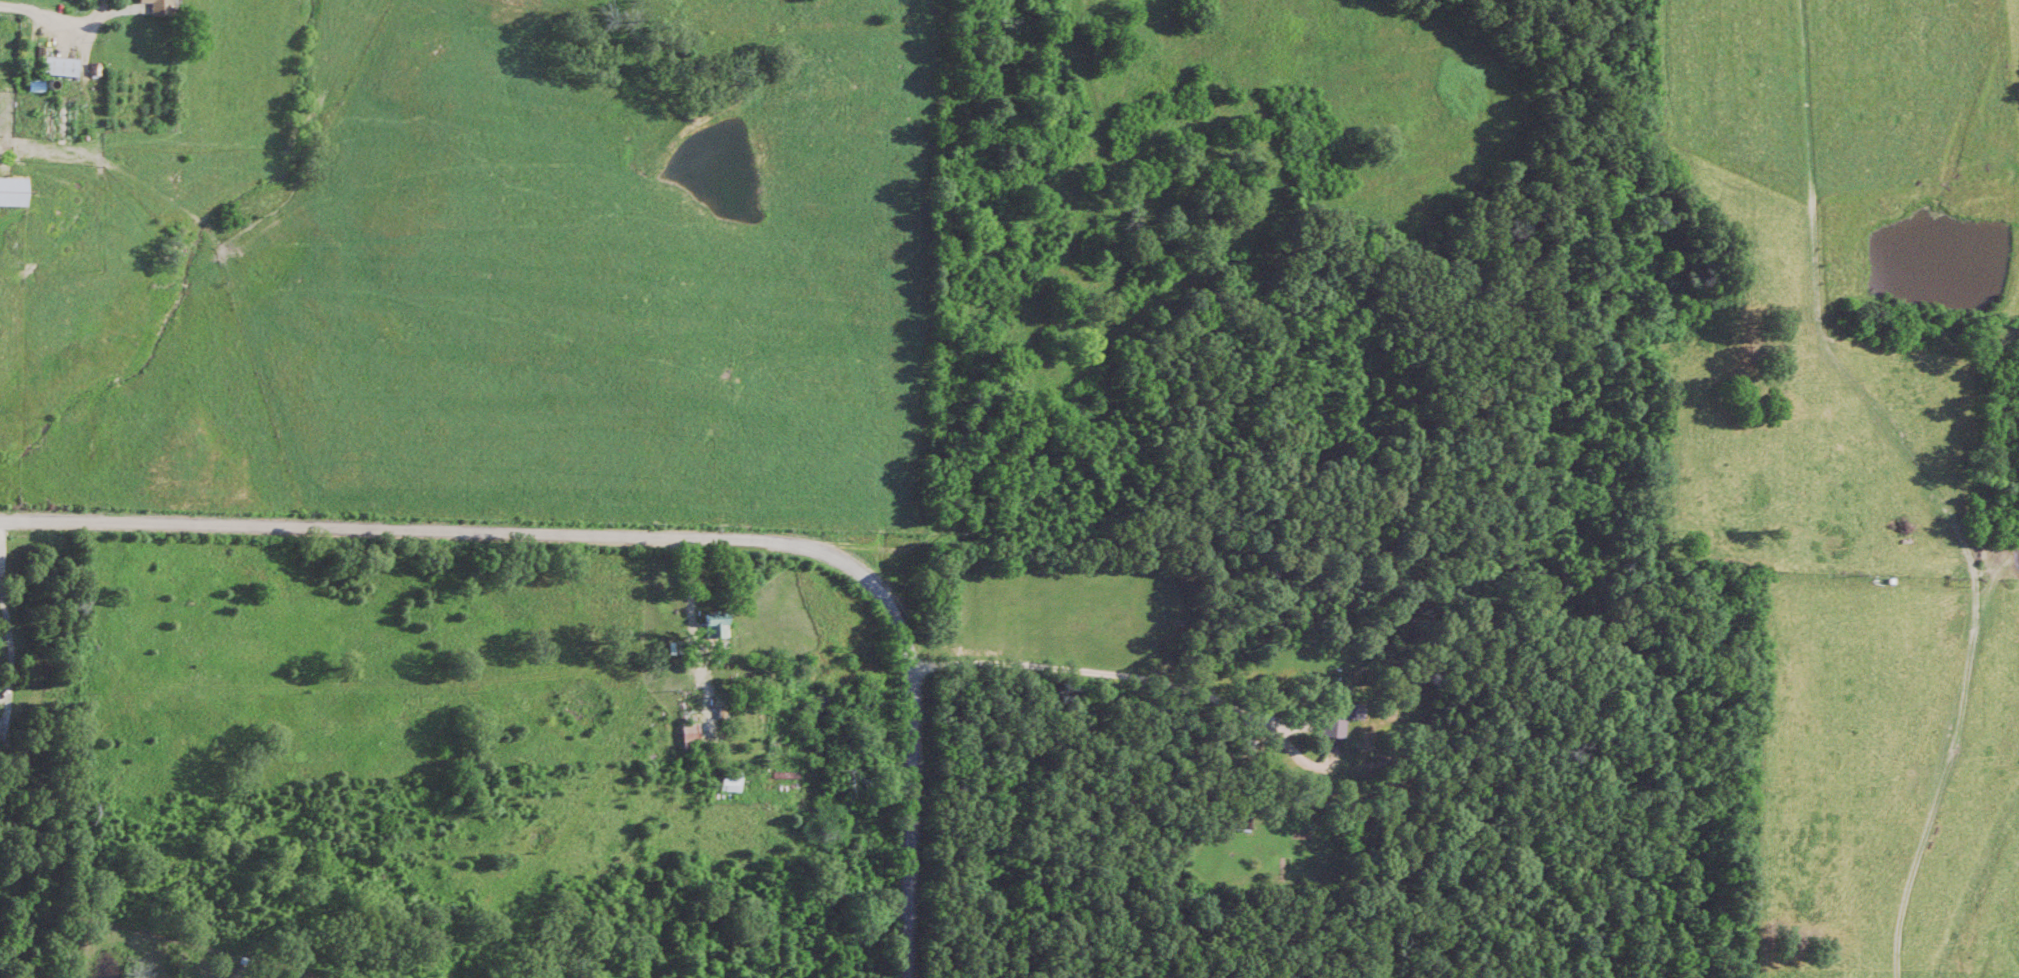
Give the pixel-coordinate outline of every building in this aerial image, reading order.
[(141,7),(152,7),(152,20),(173,20),(173,0),(141,0),(141,7)] [(45,80),(79,81),(80,63),(45,62),(45,80)] [(30,96),(44,96),(44,82),(30,82),(30,96)] [(28,209),(28,182),(0,182),(0,209),(28,209)] [(706,642),(730,642),(730,618),(706,618),(706,642)] [(684,728),(684,748),(700,748),(700,728),(684,728)] [(744,776),(723,774),(721,795),(742,798),(744,776)]
